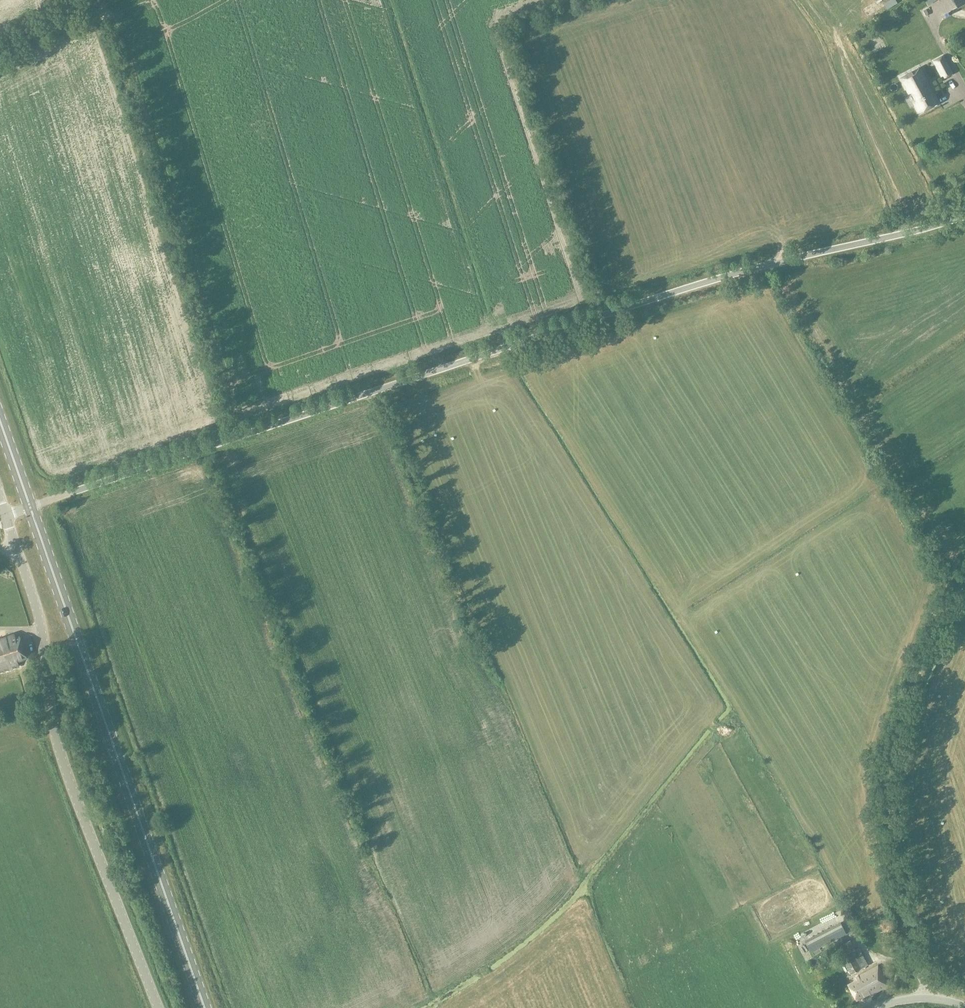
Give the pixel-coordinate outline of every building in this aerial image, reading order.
[(957,9),(964,4),(964,0),(952,0),(957,9)] [(952,74),(943,56),(933,61),(943,79),(952,74)] [(900,79),(909,94),(911,93),(916,101),(913,102),(919,113),(937,103),(932,92),(929,94),(924,86),(927,84),(919,69),(900,79)] [(18,666),(17,662),(27,658),(19,636),(15,638),(14,635),(0,639),(0,672),(18,666)] [(810,952),(845,935),(840,923),(828,929),(804,941),(810,952)] [(840,957),(850,975),(868,965),(858,947),(840,957)] [(878,967),(874,968),(855,979),(856,981),(849,985),(857,999),(870,992),(871,994),(888,985),(878,967)] [(867,997),(868,1002),(877,1000),(875,994),(867,997)]
